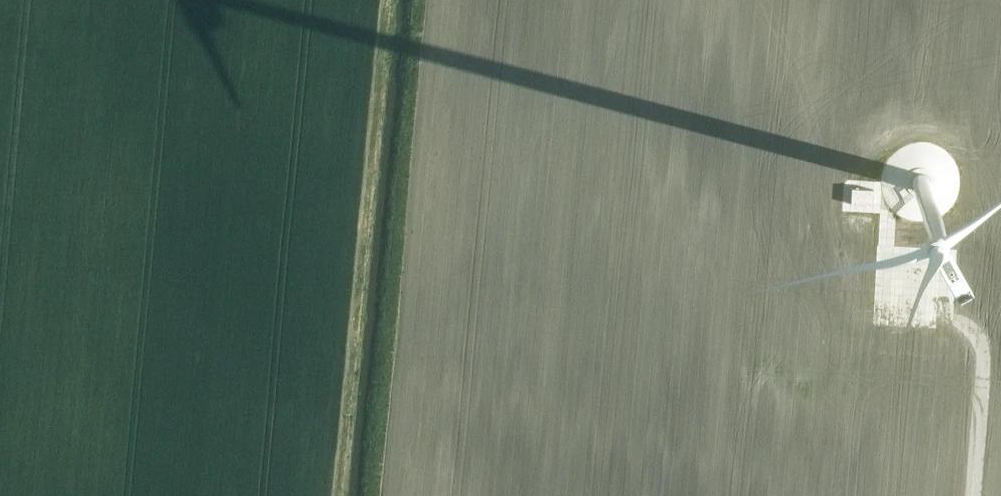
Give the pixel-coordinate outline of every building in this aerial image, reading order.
[(931,181),(931,180),(931,179),(931,178),(930,178),(930,177),(929,176),(929,175),(928,174),(927,174),(926,173),(925,173),(924,172),(923,172),(922,172),(921,172),(920,172),(919,172),(918,173),(917,173),(916,174),(914,175),(914,176),(913,177),(912,178),(912,180),(912,181),(912,182),(912,183),(912,184),(913,185),(913,186),(914,187),(915,188),(916,189),(917,190),(918,190),(920,191),(921,191),(922,191),(923,191),(924,190),(926,190),(927,189),(928,188),(929,188),(930,187),(930,186),(931,184),(931,183),(931,181)] [(851,204),(873,205),(874,189),(852,188),(851,204)]
